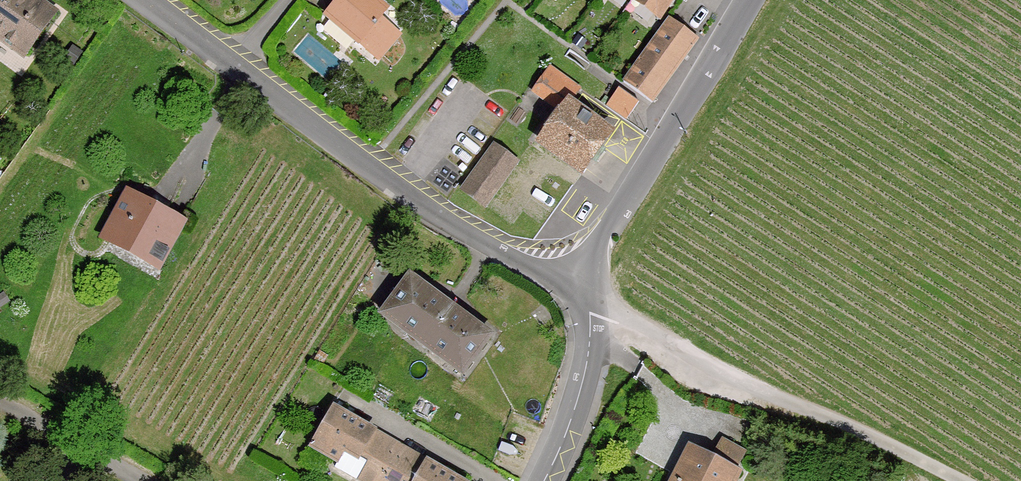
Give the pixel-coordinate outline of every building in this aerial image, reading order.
[(26,58),(58,13),(39,0),(0,0),(0,40),(26,58)] [(328,17),(379,61),(401,36),(382,19),(388,11),(375,0),(343,0),(328,17)] [(658,16),(670,0),(636,0),(658,16)] [(696,38),(669,19),(625,80),(651,99),(696,38)] [(578,87),(549,67),(533,90),(561,109),(540,140),(581,168),(609,128),(569,100),(578,87)] [(619,88),(607,105),(626,118),(638,101),(619,88)] [(516,161),(492,144),(460,189),(484,206),(516,161)] [(159,269),(184,223),(174,217),(154,206),(127,191),(102,238),(159,269)] [(491,338),(410,278),(382,316),(463,376),(491,338)] [(330,407),(308,446),(333,460),(339,450),(353,458),(354,455),(367,462),(357,479),(361,480),(399,480),(400,480),(402,480),(464,480),(330,407)] [(742,461),(749,443),(723,434),(716,452),(742,461)] [(689,447),(676,474),(672,480),(734,480),(738,472),(710,458),(689,447)]
